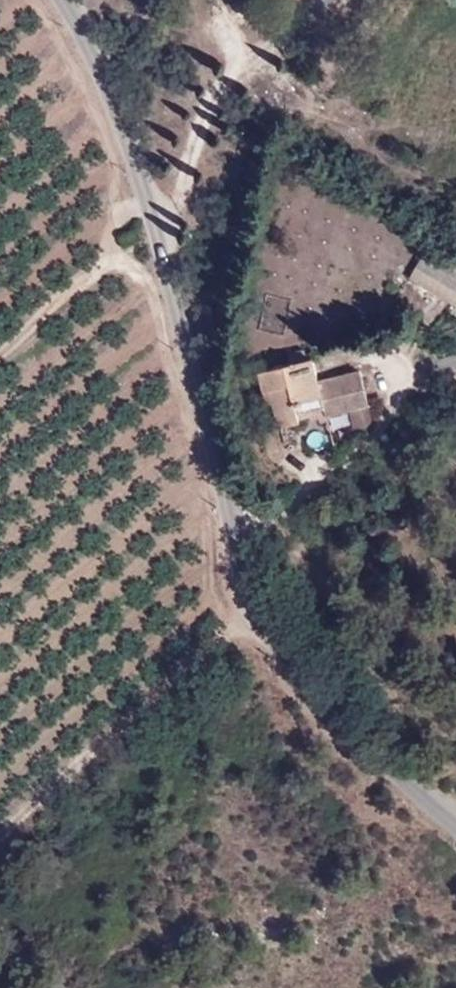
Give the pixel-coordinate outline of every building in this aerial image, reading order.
[(415,265),(455,289),(455,252),(432,238),(415,265)] [(325,406),(327,413),(351,408),(368,404),(361,372),(320,382),(312,357),(260,370),(267,401),(272,400),(278,425),(300,419),(298,413),(325,406)] [(356,428),(373,424),(368,404),(351,408),(356,428)]
